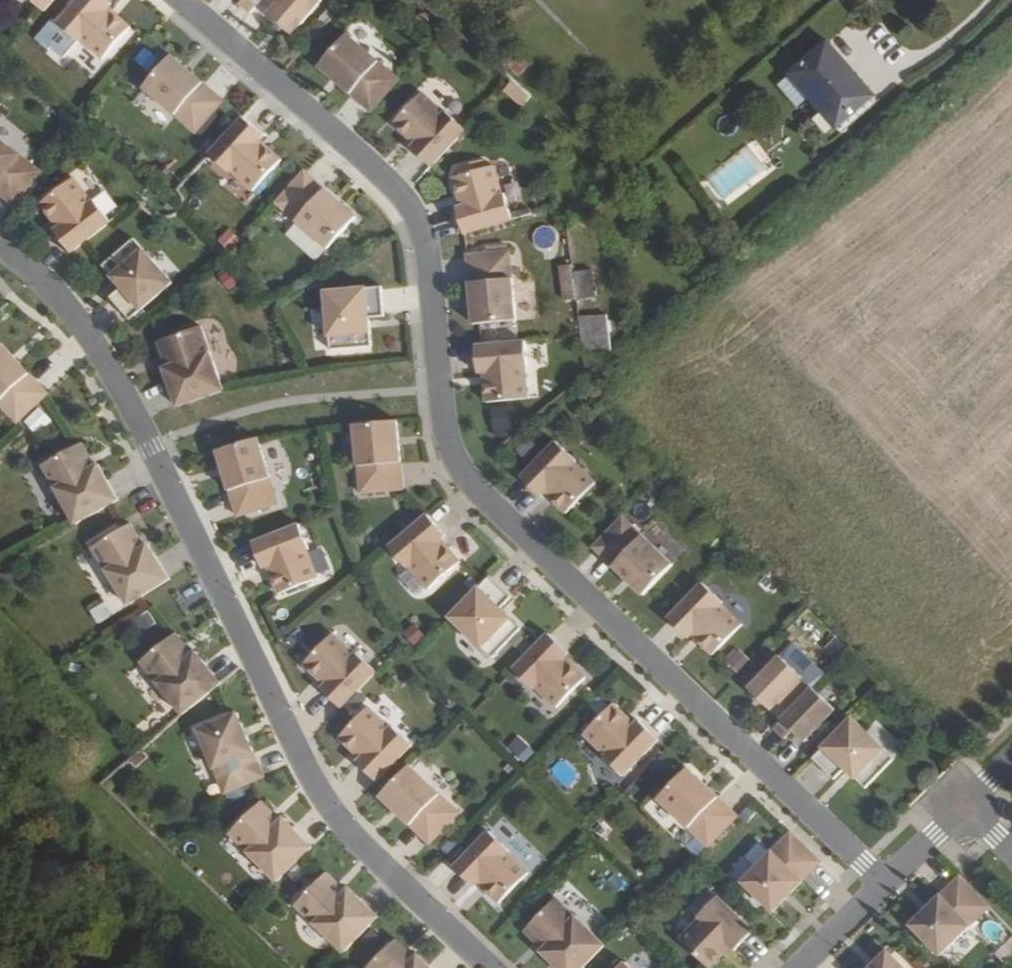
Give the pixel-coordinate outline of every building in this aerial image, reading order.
[(47,14),(59,0),(30,0),(47,14)] [(104,0),(80,0),(60,24),(80,41),(84,37),(107,57),(133,27),(110,8),(111,6),(104,0)] [(238,4),(249,13),(261,0),(241,0),(238,4)] [(274,7),(268,14),(291,34),(320,1),(319,0),(266,0),(274,7)] [(423,13),(411,18),(417,32),(429,27),(423,13)] [(315,68),(367,114),(396,81),(344,35),(315,68)] [(873,98),(826,42),(785,76),(831,132),(873,98)] [(146,88),(198,133),(226,100),(174,55),(146,88)] [(528,98),(511,81),(502,90),(520,107),(528,98)] [(428,170),(460,136),(440,117),(438,119),(416,98),(389,127),(411,147),(408,151),(428,170)] [(266,139),(245,121),(217,152),(213,156),(234,175),(238,170),(260,190),(286,161),(264,141),(266,139)] [(0,139),(0,192),(16,205),(42,173),(0,139)] [(465,235),(511,222),(503,195),(501,196),(492,167),(454,178),(463,207),(457,208),(465,235)] [(276,203),(328,249),(357,216),(305,170),(276,203)] [(95,204),(76,180),(44,204),(62,228),(58,231),(73,251),(113,221),(98,201),(95,204)] [(230,251),(242,239),(233,231),(222,243),(230,251)] [(177,284),(138,240),(107,267),(126,288),(115,298),(134,321),(177,284)] [(472,325),(516,321),(509,252),(466,256),(472,325)] [(573,299),(569,265),(559,266),(562,300),(573,299)] [(243,285),(232,270),(223,276),(234,291),(243,285)] [(593,271),(572,274),(576,300),(596,297),(593,271)] [(383,289),(327,294),(333,352),(374,348),(371,320),(386,318),(383,289)] [(604,315),(578,318),(582,355),(608,352),(604,315)] [(226,391),(228,390),(204,327),(162,343),(171,368),(168,370),(182,407),(187,406),(226,391)] [(525,369),(522,341),(470,346),(473,373),(478,373),(481,403),(525,399),(523,369),(525,369)] [(0,347),(0,404),(18,424),(49,395),(2,345),(0,347)] [(512,408),(490,409),(492,436),(514,435),(512,408)] [(394,421),(352,425),(358,496),(401,492),(394,421)] [(255,439),(215,452),(235,517),(275,504),(255,439)] [(119,500),(99,464),(96,466),(83,443),(44,464),(77,523),(119,500)] [(574,463),(554,444),(518,481),(538,501),(542,497),(564,517),(594,486),(572,465),(574,463)] [(426,516),(389,546),(407,568),(409,567),(427,589),(457,564),(438,541),(443,537),(426,516)] [(622,517),(591,548),(641,596),(672,565),(622,517)] [(172,579),(150,545),(147,547),(133,524),(95,549),(131,605),(172,579)] [(296,525),(252,543),(262,569),(267,567),(278,594),(318,579),(296,525)] [(489,578),(450,619),(493,659),(521,630),(500,610),(511,599),(489,578)] [(722,602),(702,583),(669,617),(689,636),(693,633),(714,653),(742,625),(720,604),(722,602)] [(422,637),(411,626),(402,634),(413,646),(422,637)] [(137,666),(180,717),(224,681),(197,649),(194,652),(177,632),(137,666)] [(330,634),(301,665),(322,685),(319,689),(338,708),(373,672),(353,653),(352,655),(330,634)] [(546,638),(513,672),(532,690),(536,686),(558,707),(585,679),(563,658),(565,656),(546,638)] [(845,651),(832,639),(823,648),(836,660),(845,651)] [(808,691),(810,689),(825,673),(792,642),(778,657),(800,679),(798,681),(808,691)] [(751,663),(738,650),(725,662),(739,676),(751,663)] [(800,679),(778,657),(747,689),(770,711),(776,704),(786,713),(808,691),(798,681),(800,679)] [(810,689),(808,691),(786,713),(772,729),(783,739),(791,731),(803,742),(833,711),(810,689)] [(612,705),(585,733),(606,754),(604,756),(624,775),(657,741),(638,723),(634,726),(612,705)] [(409,745),(389,726),(387,728),(366,707),(336,738),(358,758),(354,762),(374,781),(409,745)] [(238,713),(198,730),(225,794),(265,777),(238,713)] [(894,759),(851,718),(814,757),(836,778),(847,767),(867,787),(894,759)] [(515,736),(504,746),(522,764),(533,754),(515,736)] [(427,788),(408,770),(377,802),(426,849),(459,814),(430,786),(427,788)] [(686,770),(657,800),(707,848),(736,817),(686,770)] [(313,847),(284,818),(281,821),(263,802),(230,834),(278,882),(313,847)] [(474,887),(478,883),(500,903),(528,873),(507,853),(509,851),(489,832),(455,868),(474,887)] [(789,832),(741,882),(772,912),(820,862),(789,832)] [(379,917),(350,889),(347,892),(328,873),(296,906),(344,953),(379,917)] [(959,877),(910,925),(940,955),(989,907),(959,877)] [(715,898),(696,918),(698,920),(677,941),(704,967),(710,967),(728,950),(731,953),(750,933),(715,898)] [(541,952),(558,967),(583,967),(605,946),(557,899),(525,931),(544,949),(541,952)] [(419,956),(416,959),(398,941),(371,967),(431,967),(419,956)] [(888,951),(870,967),(905,967),(888,951)]
